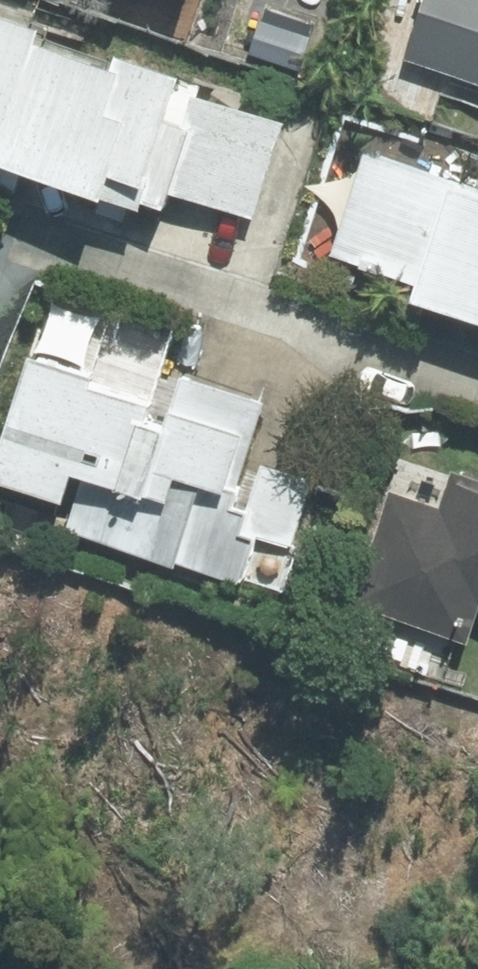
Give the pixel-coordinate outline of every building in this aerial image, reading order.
[(402,54),(477,77),(477,0),(418,0),(402,54)] [(0,12),(0,166),(9,168),(14,146),(47,25),(0,12)] [(47,25),(14,146),(262,213),(290,108),(190,81),(195,65),(47,25)] [(336,244),(430,273),(423,295),(477,312),(477,178),(366,144),(336,244)] [(153,406),(158,388),(110,373),(113,362),(45,341),(7,465),(86,489),(91,470),(130,482),(153,406)] [(242,486),(251,457),(269,397),(183,371),(170,411),(153,406),(130,482),(112,540),(190,563),(215,478),(242,486)] [(456,459),(443,498),(401,485),(365,599),(477,635),(477,466),(456,459)] [(267,538),(300,548),(321,478),(266,462),(255,501),(264,504),(257,526),(270,529),(267,538)] [(223,492),(201,567),(253,583),(267,538),(270,529),(257,526),(264,504),(255,501),(223,492)]
